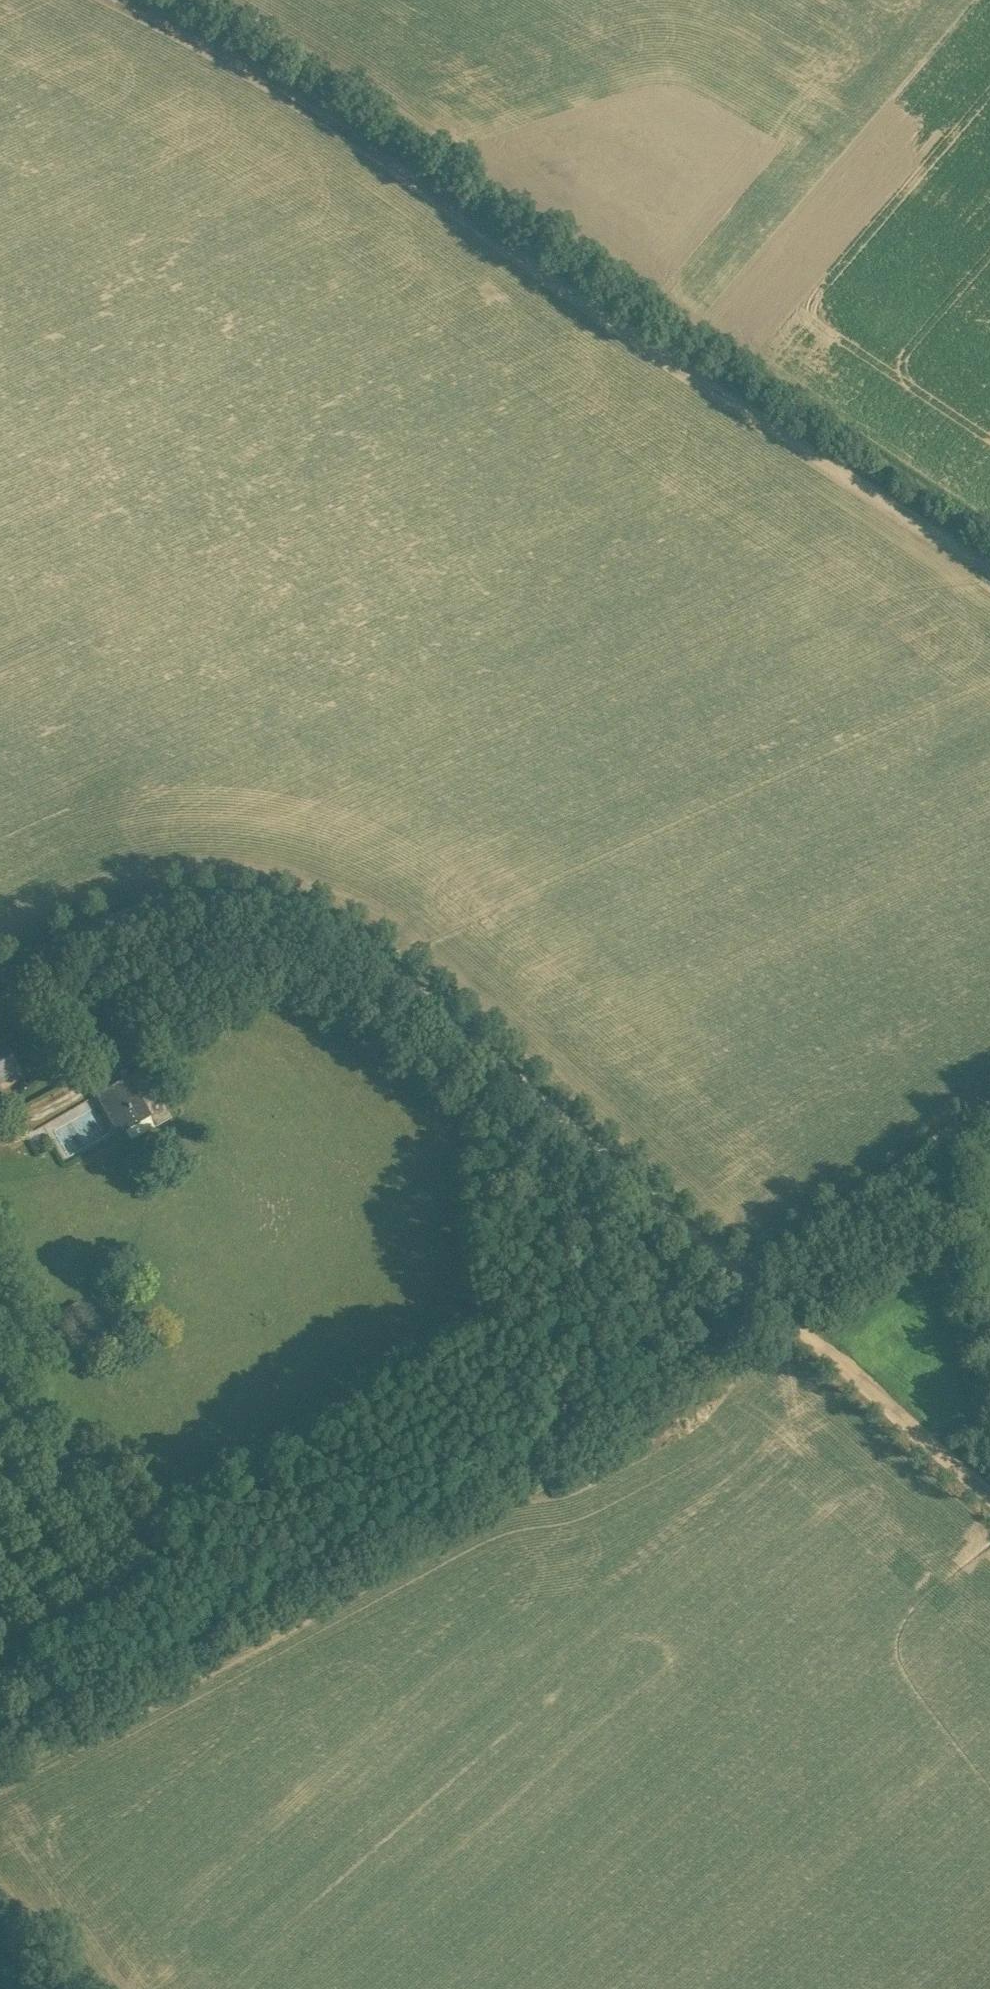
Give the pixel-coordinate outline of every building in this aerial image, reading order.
[(143,1067),(112,1085),(135,1125),(149,1117),(155,1127),(172,1117),(143,1067)]
